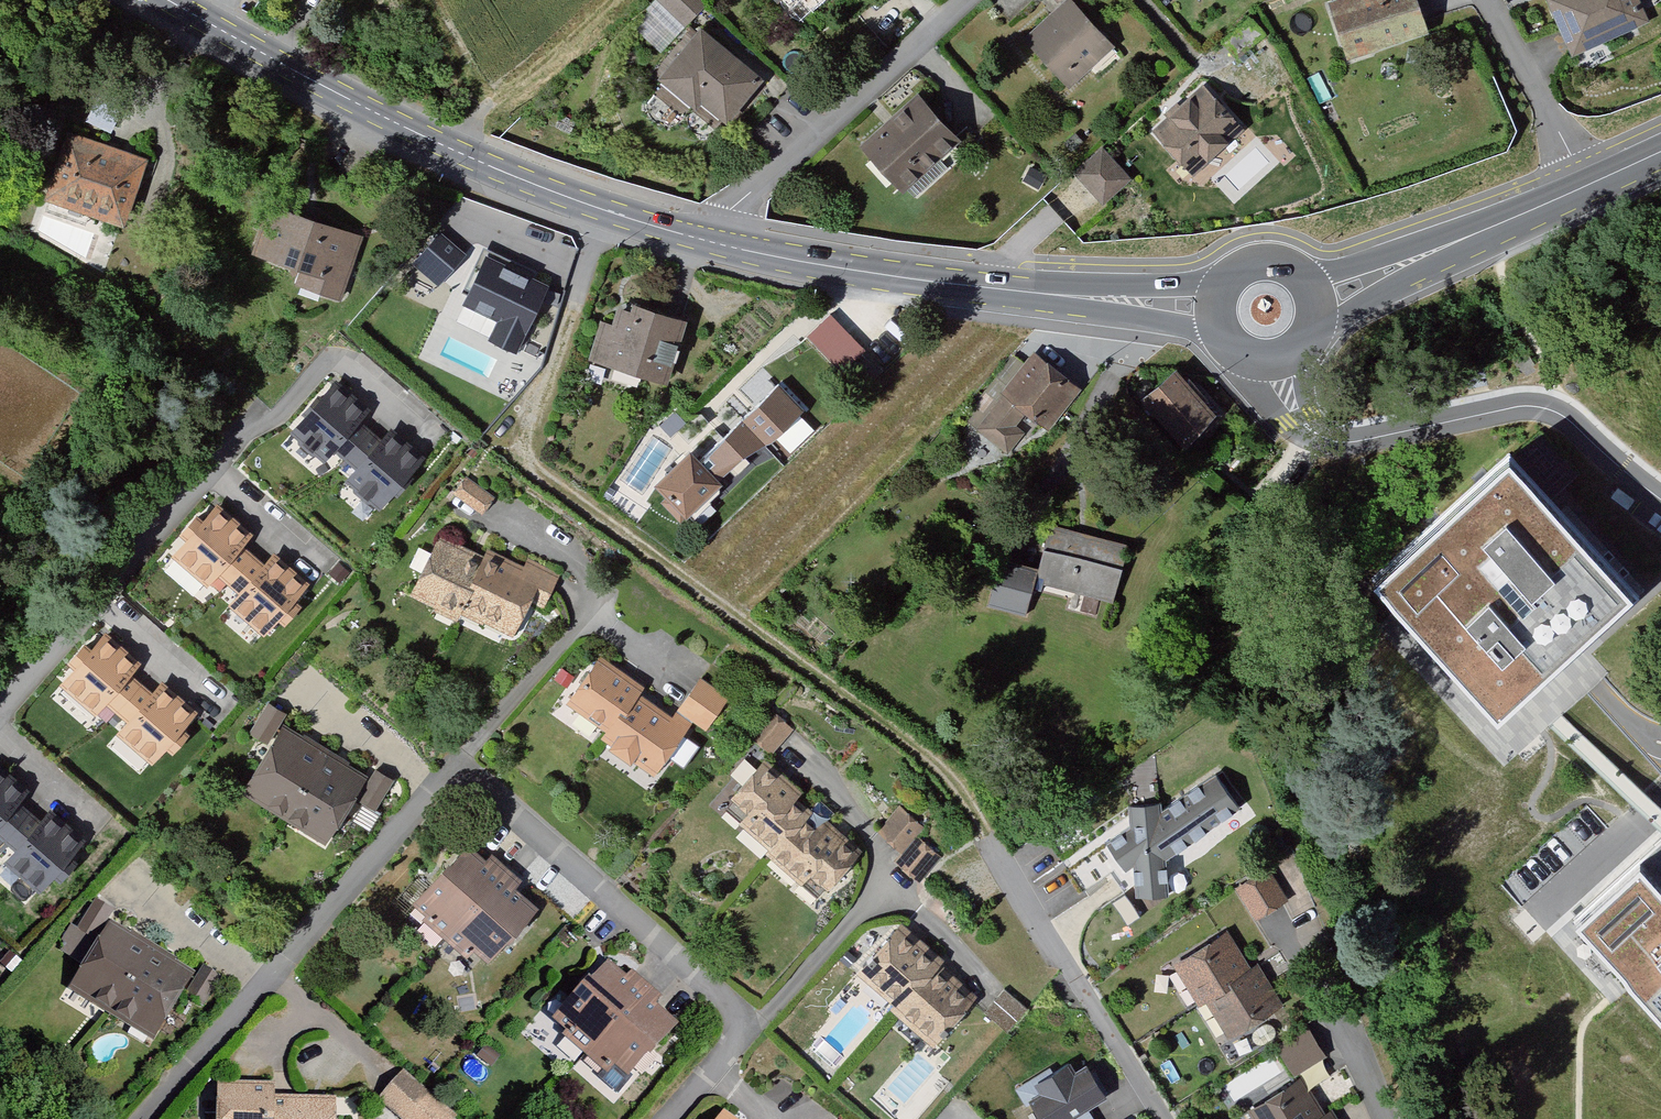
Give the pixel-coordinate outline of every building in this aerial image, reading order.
[(351,12),(357,0),(328,0),(351,12)] [(703,12),(696,0),(648,0),(666,33),(703,12)] [(1021,41),(1067,91),(1113,46),(1069,0),(1066,0),(1021,41)] [(1324,4),(1345,62),(1428,35),(1415,0),(1336,0),(1324,4)] [(1570,58),(1648,25),(1639,0),(1542,0),(1570,58)] [(723,126),(760,81),(698,28),(655,81),(692,111),(697,106),(723,126)] [(1201,86),(1148,132),(1190,177),(1241,130),(1201,86)] [(915,99),(859,149),(901,195),(959,143),(915,99)] [(143,162),(63,133),(40,200),(121,230),(143,162)] [(1104,201),(1134,175),(1104,142),(1075,169),(1104,201)] [(268,206),(250,257),(322,282),(317,298),(337,304),(359,237),(268,206)] [(438,286),(466,256),(442,234),(414,264),(438,286)] [(487,257),(464,306),(497,322),(488,340),(517,354),(549,287),(487,257)] [(608,296),(585,359),(663,386),(682,321),(608,296)] [(868,355),(830,319),(810,339),(847,376),(868,355)] [(996,394),(1001,398),(972,431),(1005,456),(1021,438),(1012,428),(1010,422),(1019,413),(1042,432),(1077,390),(1032,355),(996,394)] [(1184,443),(1214,414),(1171,372),(1141,399),(1184,443)] [(375,418),(330,380),(279,437),(326,475),(375,418)] [(780,382),(737,421),(759,443),(803,405),(780,382)] [(424,460),(375,418),(326,475),(377,517),(424,460)] [(759,443),(737,421),(700,453),(723,477),(759,443)] [(680,522),(723,477),(691,444),(646,491),(680,522)] [(1507,477),(1375,603),(1495,730),(1538,690),(1628,603),(1507,477)] [(463,480),(451,496),(477,515),(489,498),(463,480)] [(208,613),(263,552),(219,511),(162,571),(208,613)] [(1113,601),(1126,547),(1048,527),(1033,578),(1113,601)] [(459,612),(484,558),(436,538),(407,598),(455,621),(459,612)] [(540,575),(487,551),(484,558),(459,612),(509,637),(540,575)] [(317,596),(263,552),(208,613),(260,658),(317,596)] [(98,741),(150,675),(105,637),(51,702),(98,741)] [(637,697),(644,688),(598,657),(562,704),(602,733),(617,713),(623,717),(637,697)] [(198,716),(150,675),(98,741),(141,781),(198,716)] [(623,717),(617,713),(597,740),(608,748),(605,751),(628,767),(631,764),(650,778),(688,726),(674,715),(670,719),(637,697),(623,717)] [(250,729),(269,741),(288,712),(269,700),(250,729)] [(280,820),(322,752),(282,727),(238,796),(280,820)] [(366,778),(322,752),(280,820),(322,845),(366,778)] [(793,800),(799,793),(763,762),(719,814),(771,857),(804,818),(808,813),(793,800)] [(42,807),(0,772),(0,854),(42,807)] [(1240,810),(1216,775),(1161,813),(1161,805),(1129,807),(1131,829),(1107,846),(1126,873),(1134,867),(1136,898),(1167,897),(1166,861),(1240,810)] [(897,802),(876,830),(900,848),(892,858),(921,879),(942,851),(916,832),(923,822),(897,802)] [(42,807),(0,854),(0,892),(30,918),(92,845),(42,807)] [(814,827),(804,818),(768,861),(798,887),(806,878),(825,894),(858,852),(820,819),(814,827)] [(1616,877),(1660,921),(1660,836),(1616,877)] [(485,861),(465,846),(449,865),(445,862),(408,905),(419,915),(416,918),(441,939),(503,868),(489,858),(485,861)] [(1252,917),(1288,899),(1271,865),(1236,882),(1252,917)] [(518,879),(503,868),(441,939),(464,959),(469,953),(484,965),(533,906),(511,889),(518,879)] [(1563,931),(1660,1028),(1660,921),(1616,877),(1563,931)] [(109,1019),(151,950),(107,924),(65,993),(109,1019)] [(937,968),(942,963),(898,926),(855,976),(891,1007),(898,1013),(937,968)] [(1225,981),(1246,967),(1223,932),(1171,967),(1197,1005),(1201,1002),(1228,985),(1225,981)] [(192,974),(151,950),(109,1019),(152,1043),(192,974)] [(1228,985),(1201,1002),(1226,1039),(1279,1004),(1252,963),(1246,967),(1225,981),(1228,985)] [(550,1023),(562,1033),(558,1039),(581,1059),(644,987),(628,973),(622,978),(605,965),(589,984),(586,981),(550,1023)] [(974,999),(937,968),(898,1013),(891,1007),(887,1012),(930,1050),(974,999)] [(659,999),(644,987),(581,1059),(604,1076),(611,1069),(626,1081),(673,1025),(652,1008),(659,999)] [(1297,1071),(1327,1052),(1309,1023),(1279,1042),(1297,1071)] [(1103,1095),(1084,1064),(1072,1072),(1068,1064),(1030,1085),(1035,1093),(1020,1102),(1030,1118),(1063,1118),(1103,1095)] [(378,1096),(403,1118),(455,1118),(457,1117),(405,1068),(378,1096)] [(1321,1116),(1298,1079),(1244,1113),(1248,1118),(1316,1118),(1321,1116)] [(273,1083),(214,1082),(213,1118),(272,1118),(273,1098),(273,1083)] [(273,1098),(272,1118),(333,1118),(333,1099),(273,1098)]
